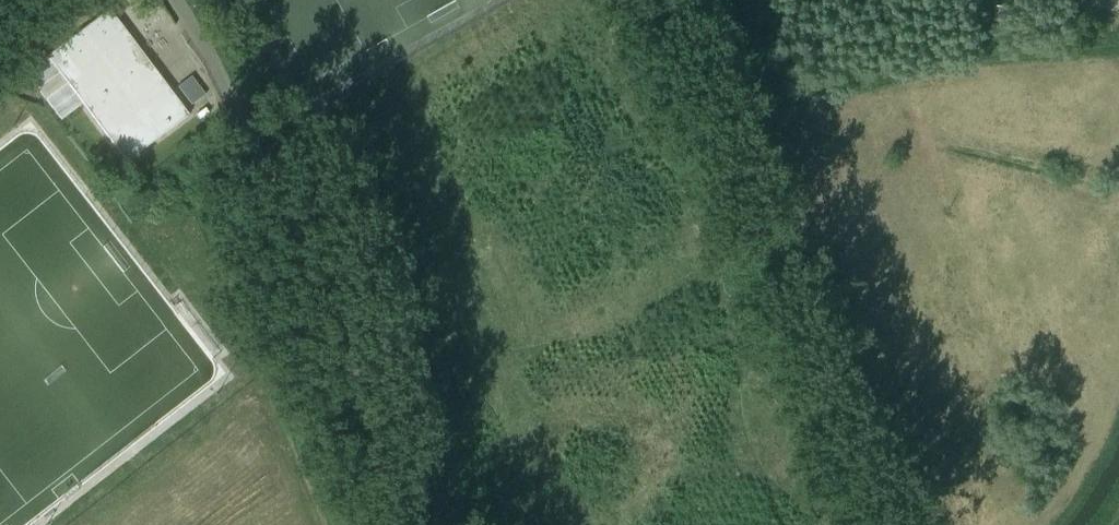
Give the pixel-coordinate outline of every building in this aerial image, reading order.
[(1019,9),(996,7),(995,21),(1018,23),(1019,9)] [(109,10),(47,56),(126,162),(188,115),(109,10)]
